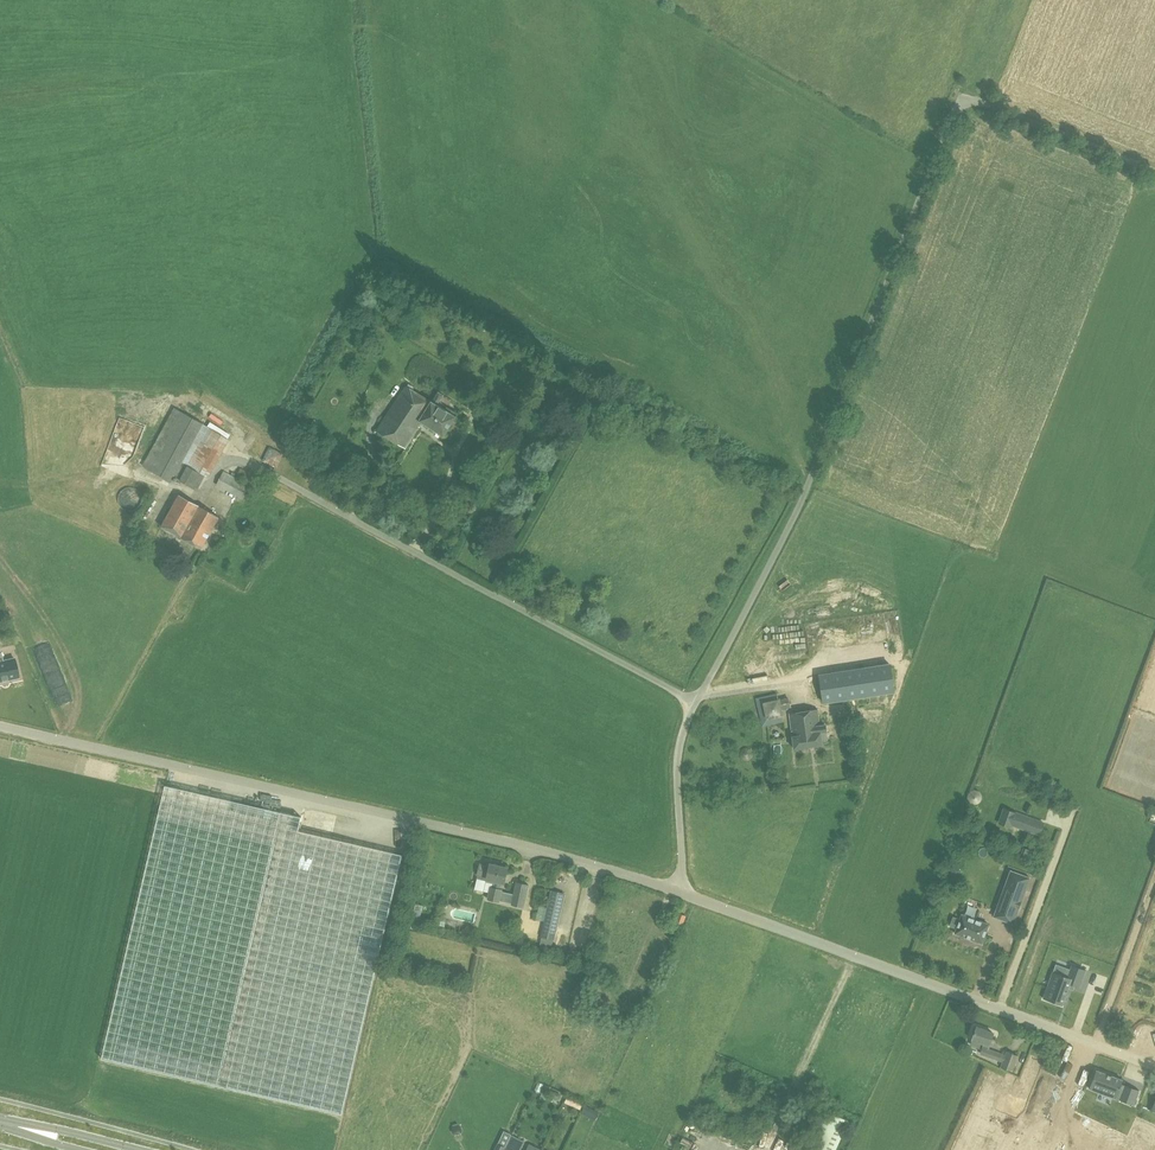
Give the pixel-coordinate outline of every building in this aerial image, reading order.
[(420,421),(432,402),(432,401),(406,386),(376,431),(406,448),(422,422),(420,421)] [(445,410),(437,405),(443,395),(438,392),(432,401),(432,402),(420,421),(422,422),(444,435),(456,416),(455,416),(457,413),(447,407),(445,410)] [(40,404),(39,427),(52,427),(52,404),(40,404)] [(230,440),(204,424),(174,408),(143,466),(172,482),(175,477),(198,490),(206,476),(209,478),(230,440)] [(272,460),(279,468),(289,460),(282,452),(272,460)] [(248,480),(251,473),(243,469),(240,476),(248,480)] [(246,500),(254,486),(224,471),(217,485),(246,500)] [(142,505),(143,501),(142,498),(141,496),(139,493),(137,491),(134,490),(130,490),(126,491),(123,494),(121,497),(120,501),(121,505),(122,508),(124,510),(126,511),(128,512),(132,512),(136,511),(139,509),(142,505)] [(201,548),(219,517),(180,495),(162,526),(201,548)] [(0,659),(0,688),(21,683),(16,664),(5,667),(3,658),(0,659)] [(890,664),(819,675),(824,702),(894,691),(890,664)] [(777,693),(756,698),(763,726),(784,721),(777,693)] [(820,725),(818,709),(790,713),(792,731),(794,730),(794,736),(793,736),(794,748),(823,744),(823,743),(828,742),(826,724),(820,725)] [(748,749),(747,748),(745,749),(744,749),(743,749),(742,750),(742,751),(741,752),(741,753),(740,754),(740,755),(741,756),(741,757),(742,758),(742,759),(743,760),(744,761),(745,761),(747,761),(748,761),(749,761),(750,760),(751,759),(752,758),(752,757),(753,756),(753,755),(753,754),(753,753),(752,752),(752,751),(751,750),(750,749),(749,749),(748,749)] [(301,817),(165,785),(102,1058),(342,1114),(402,855),(298,830),(301,817)] [(1043,823),(1015,812),(1011,824),(1039,834),(1043,823)] [(477,875),(487,877),(487,879),(494,880),(493,887),(490,886),(487,899),(500,902),(501,900),(512,903),(512,905),(524,908),(529,885),(517,882),(514,893),(500,890),(502,882),(505,883),(508,868),(490,864),(490,865),(480,863),(477,875)] [(955,864),(952,872),(958,874),(961,866),(955,864)] [(993,917),(1014,924),(1032,877),(1011,869),(993,917)] [(541,936),(555,939),(566,893),(551,890),(541,936)] [(683,923),(686,915),(680,913),(677,921),(683,923)] [(982,943),(989,924),(962,914),(960,919),(953,916),(950,925),(957,928),(955,933),(982,943)] [(1062,1005),(1068,988),(1070,984),(1075,985),(1080,987),(1086,970),(1072,965),(1070,969),(1068,977),(1053,971),(1053,972),(1044,998),(1044,997),(1043,998),(1062,1005)] [(972,1038),(970,1045),(980,1048),(982,1042),(985,1043),(981,1053),(990,1056),(992,1050),(988,1048),(989,1044),(993,1032),(977,1026),(972,1038)] [(1005,1055),(1002,1061),(1000,1066),(1013,1071),(1018,1055),(1006,1051),(1005,1054),(1005,1055)] [(1123,1080),(1096,1070),(1089,1088),(1090,1089),(1090,1088),(1115,1097),(1115,1098),(1116,1098),(1116,1097),(1120,1099),(1120,1100),(1134,1105),(1139,1090),(1125,1085),(1121,1084),(1123,1080)] [(585,1105),(581,1113),(588,1116),(592,1108),(585,1105)] [(1110,1106),(1111,1137),(1134,1136),(1133,1106),(1110,1106)] [(849,1119),(824,1109),(807,1149),(836,1149),(849,1119)] [(513,1132),(516,1133),(522,1120),(519,1119),(513,1132)] [(463,1131),(462,1128),(459,1126),(459,1124),(453,1125),(453,1127),(452,1130),(453,1133),(455,1135),(461,1133),(463,1131)] [(495,1149),(504,1149),(506,1146),(512,1134),(504,1131),(498,1143),(495,1149)] [(702,1148),(705,1138),(689,1132),(686,1142),(702,1148)] [(525,1141),(512,1135),(505,1149),(520,1149),(525,1141)]
